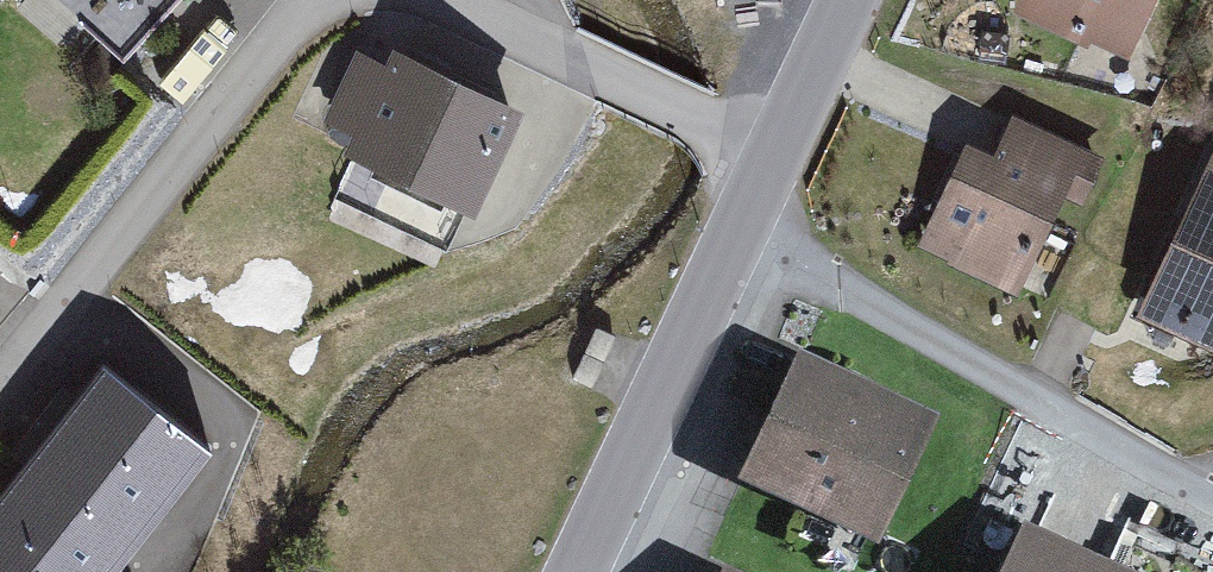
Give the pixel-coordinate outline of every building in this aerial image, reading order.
[(1152,0),(1023,0),(1019,10),(1129,55),(1152,0)] [(376,35),(327,141),(488,216),(537,110),(376,35)] [(1013,297),(1079,161),(984,115),(918,252),(1013,297)] [(1179,176),(1113,318),(1212,364),(1212,192),(1179,176)] [(813,357),(761,474),(893,532),(945,415),(813,357)] [(94,358),(0,467),(0,571),(104,571),(206,454),(94,358)] [(1016,571),(1148,571),(1039,522),(1016,571)]
